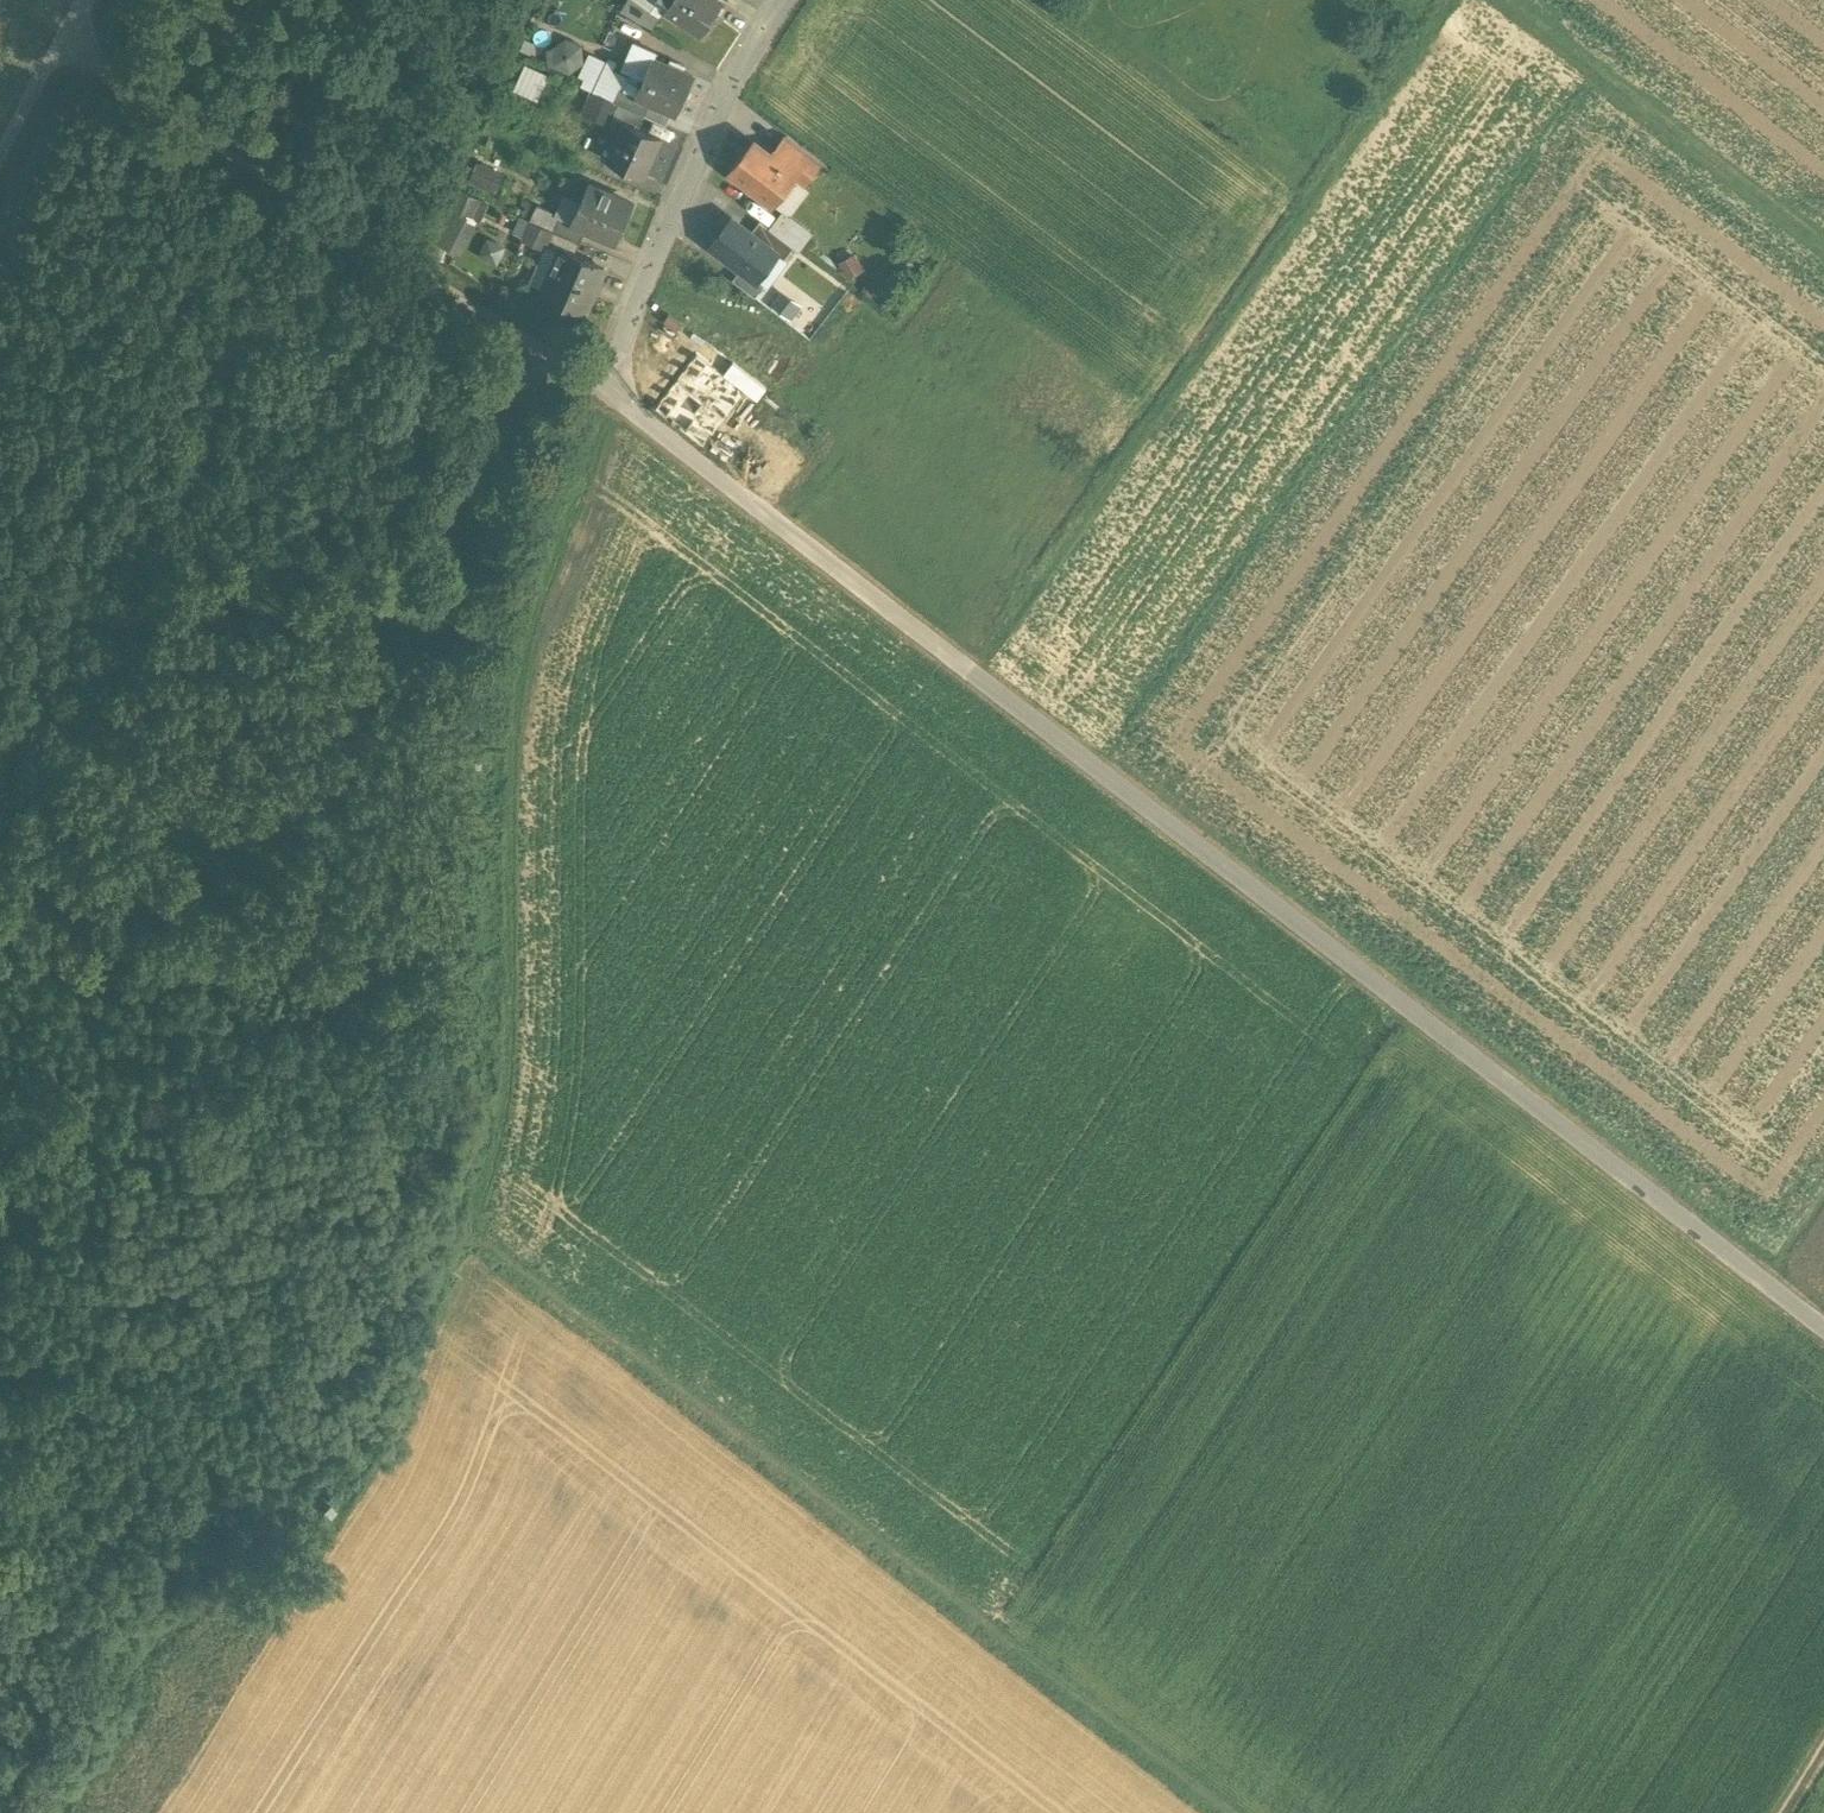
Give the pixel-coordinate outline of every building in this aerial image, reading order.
[(621,7),(654,28),(662,15),(637,0),(626,0),(621,7)] [(665,9),(701,33),(721,3),(717,0),(671,0),(666,7),(665,9)] [(554,68),(569,74),(584,63),(583,46),(567,37),(551,47),(546,49),(549,67),(554,68)] [(594,92),(618,103),(625,89),(637,95),(654,57),(655,54),(642,49),(629,76),(613,69),(616,61),(609,58),(594,92)] [(637,95),(651,102),(677,114),(694,76),(654,57),(637,95)] [(516,90),(542,99),(552,73),(526,63),(516,90)] [(637,95),(625,89),(618,103),(645,115),(651,102),(637,95)] [(613,117),(625,123),(639,129),(645,115),(618,103),(613,117)] [(639,129),(625,123),(608,161),(643,176),(660,139),(639,129)] [(821,162),(787,135),(772,154),(772,155),(796,174),(795,175),(805,183),(821,162)] [(772,154),(754,141),(731,171),(774,203),(795,175),(796,174),(772,155),(772,154)] [(472,181),(495,191),(502,176),(479,165),(472,181)] [(795,175),(774,203),(786,212),(794,218),(796,215),(815,191),(805,183),(795,175)] [(633,204),(589,185),(572,222),(572,224),(586,230),(616,243),(633,204)] [(483,198),(461,188),(454,203),(477,212),(483,198)] [(527,218),(530,219),(552,229),(554,230),(560,217),(532,205),(527,218)] [(786,212),(772,230),(794,247),(810,226),(796,215),(794,218),(786,212)] [(447,242),(460,248),(474,222),(460,216),(447,242)] [(572,222),(560,217),(554,230),(580,241),(586,230),(572,224),(572,222)] [(751,232),(732,218),(722,231),(723,232),(718,239),(717,238),(711,245),(741,268),(756,280),(757,279),(777,253),(778,252),(751,232)] [(554,230),(552,229),(530,219),(524,235),(545,245),(546,243),(548,245),(560,250),(561,248),(574,254),(580,241),(554,230)] [(772,230),(760,221),(751,232),(778,252),(777,253),(784,259),(794,247),(772,230)] [(548,245),(532,282),(543,287),(560,250),(548,245)] [(574,254),(561,248),(560,250),(543,287),(587,307),(604,268),(574,254)] [(857,250),(840,259),(850,277),(867,268),(857,250)] [(756,280),(741,268),(733,279),(755,297),(765,285),(757,279),(756,280)] [(795,319),(804,306),(785,293),(776,306),(795,319)] [(654,407),(704,446),(746,392),(722,374),(695,354),(654,407)] [(732,361),(722,374),(746,392),(755,400),(765,387),(732,361)]
